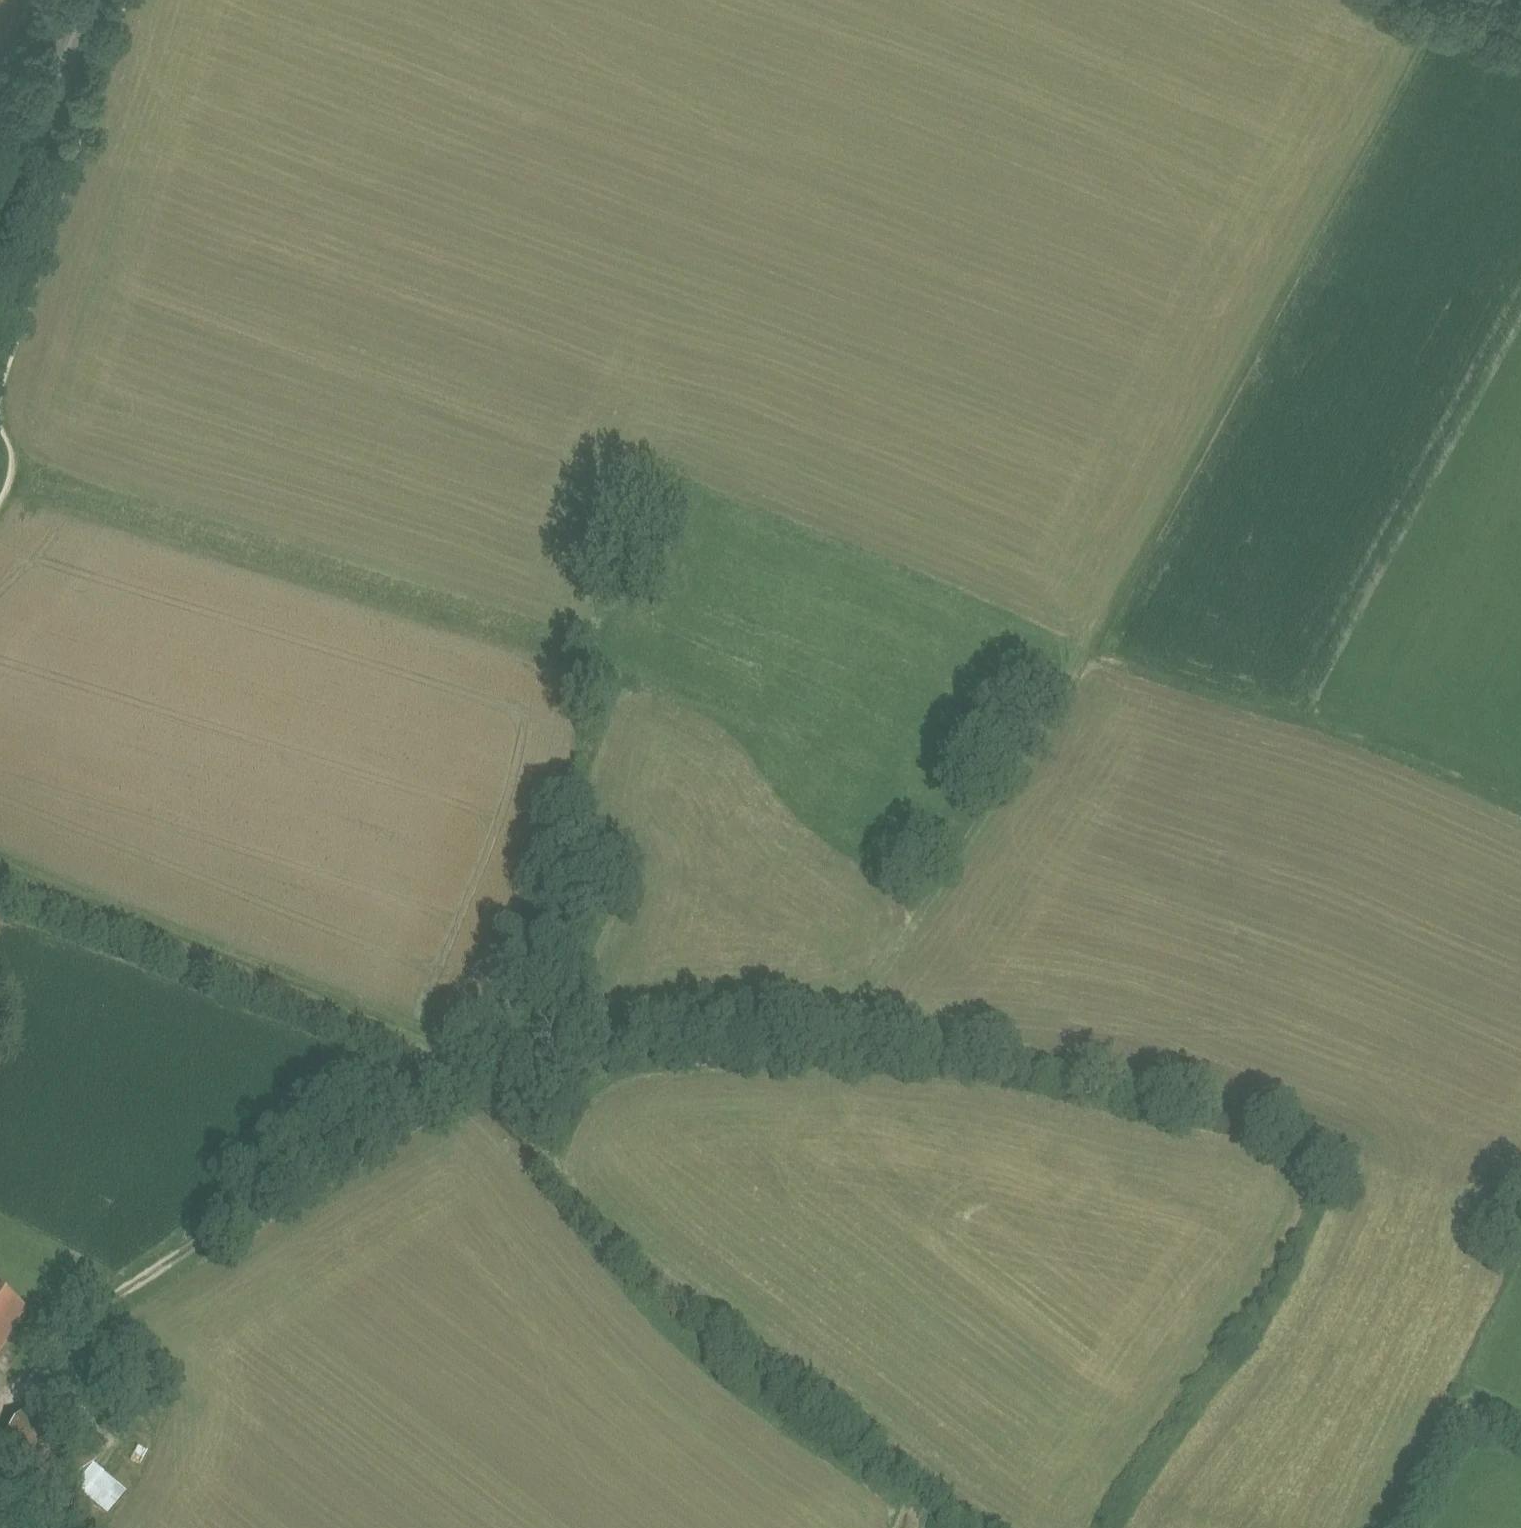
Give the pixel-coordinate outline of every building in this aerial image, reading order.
[(30,1311),(0,1292),(0,1360),(30,1311)] [(75,1451),(28,1414),(1,1448),(48,1485),(75,1451)] [(74,1486),(108,1516),(127,1494),(93,1464),(74,1486)]
